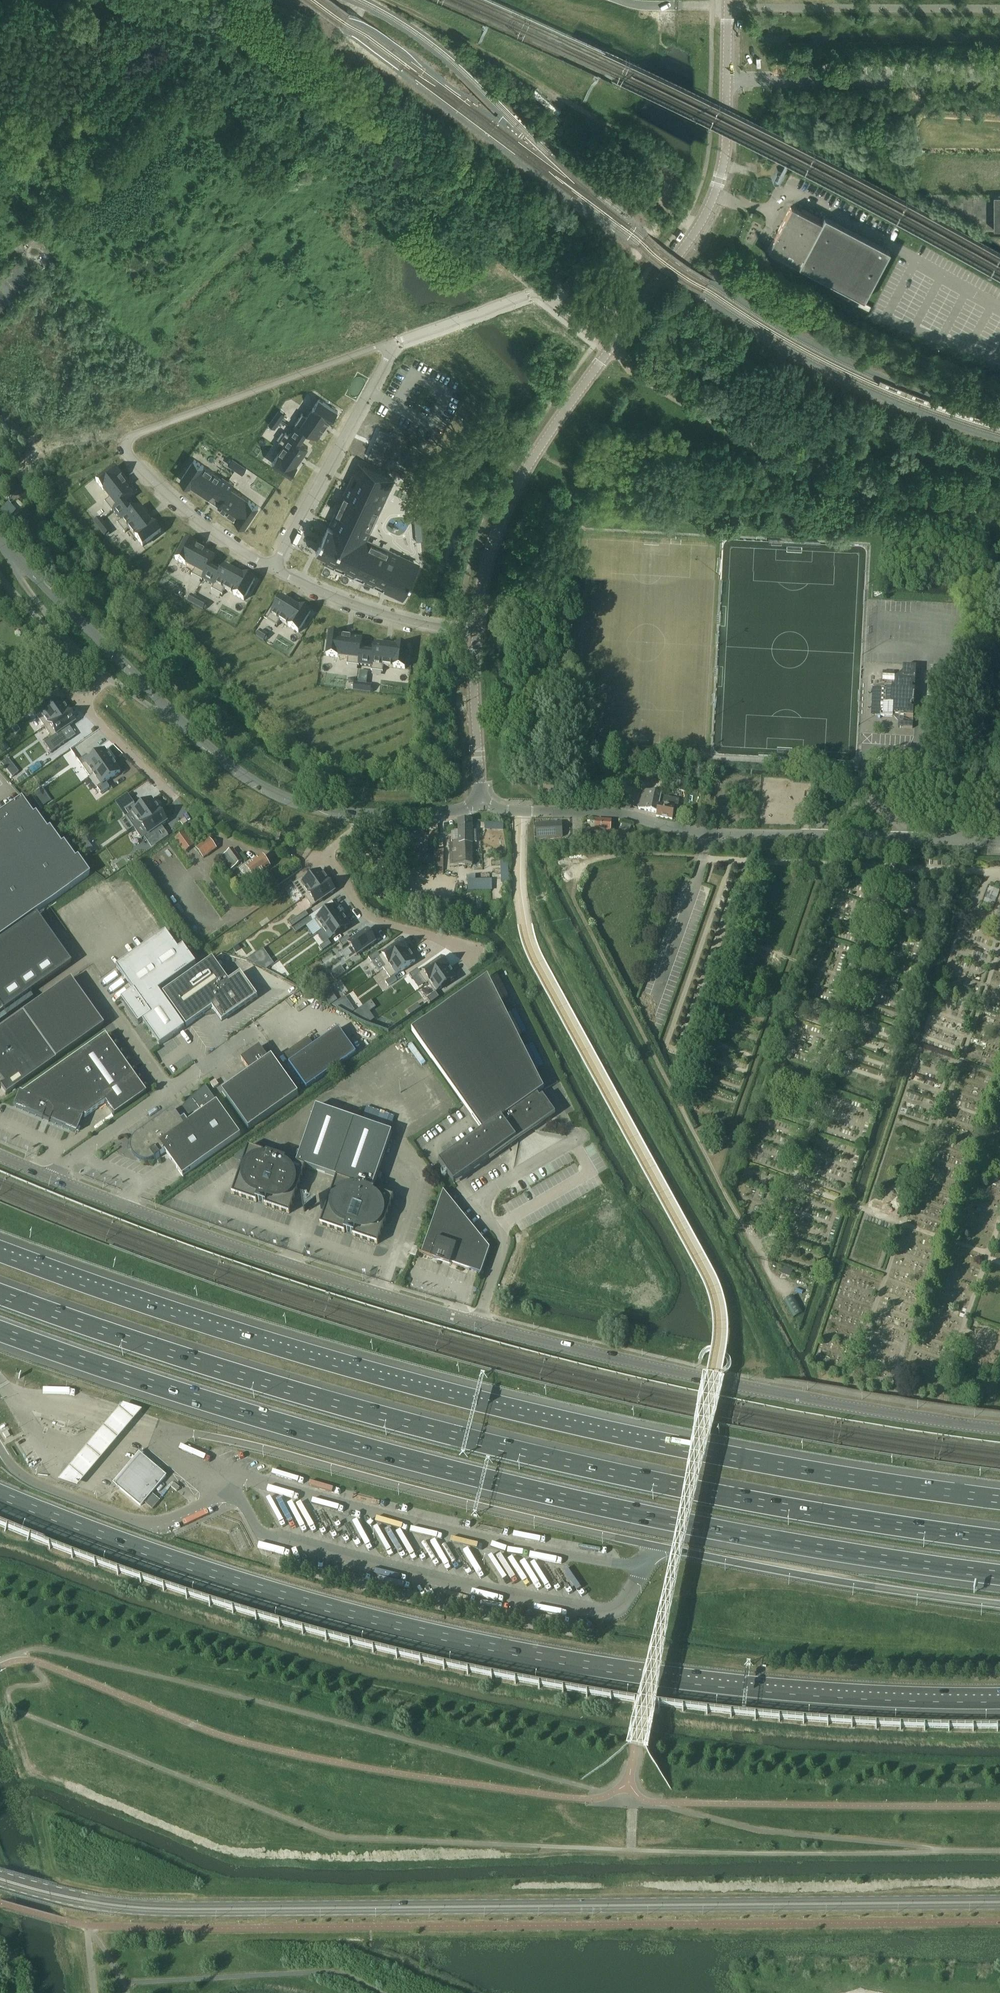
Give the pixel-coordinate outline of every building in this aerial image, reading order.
[(776,237),(775,237),(773,241),(774,241),(767,254),(862,304),(888,255),(823,221),(820,226),(790,211),(776,237)] [(9,302),(34,277),(18,261),(0,278),(0,311),(9,302)] [(284,445),(272,463),(273,463),(292,476),(298,466),(297,465),(309,447),(301,442),(308,431),(314,435),(318,438),(330,420),(332,421),(339,411),(320,399),(319,399),(307,417),(302,413),(296,423),(297,424),(289,434),(286,432),(279,442),(284,445)] [(280,410),(269,424),(275,429),(286,414),(280,410)] [(381,429),(369,457),(380,462),(392,434),(381,429)] [(232,458),(228,464),(243,474),(247,468),(232,458)] [(195,459),(181,480),(190,487),(192,485),(209,497),(210,497),(213,492),(223,499),(218,507),(236,519),(235,521),(245,527),(259,506),(232,488),(235,484),(223,476),(222,477),(195,459)] [(329,527),(317,553),(327,558),(325,563),(327,563),(383,590),(384,590),(387,586),(390,587),(388,591),(398,596),(400,592),(406,595),(418,569),(412,567),(414,562),(404,557),(402,561),(399,560),(401,555),(367,539),(394,481),(364,466),(355,486),(350,484),(349,486),(332,522),(331,524),(336,526),(334,530),(329,527)] [(114,468),(96,482),(109,499),(104,503),(112,512),(120,522),(117,524),(124,534),(129,530),(142,547),(160,533),(153,523),(151,525),(150,523),(146,517),(138,508),(131,513),(123,503),(133,496),(126,486),(121,481),(120,479),(121,477),(114,468)] [(421,511),(414,512),(417,542),(423,541),(421,511)] [(99,519),(93,523),(104,537),(110,533),(99,519)] [(186,540),(175,560),(194,571),(191,576),(201,582),(202,581),(213,587),(211,590),(222,596),(224,591),(243,601),(254,581),(244,575),(243,577),(241,576),(235,572),(224,567),(220,575),(209,569),(214,558),(204,552),(198,549),(195,547),(196,546),(186,540)] [(190,596),(187,602),(203,611),(206,605),(190,596)] [(281,598),(266,621),(276,627),(280,622),(298,633),(310,614),(300,607),(299,609),(297,608),(291,604),(281,598)] [(260,631),(256,637),(264,642),(267,636),(260,631)] [(329,634),(326,657),(347,659),(347,665),(358,667),(358,666),(371,667),(371,672),(382,673),(383,667),(405,670),(407,647),(396,645),(395,647),(386,646),(379,645),(374,645),(373,654),(360,652),(362,640),(357,639),(350,638),(340,637),(340,635),(329,634)] [(26,679),(11,664),(3,672),(18,687),(26,679)] [(913,706),(914,691),(912,690),(912,687),(914,687),(915,668),(902,667),(901,674),(900,673),(895,677),(881,677),(881,685),(883,685),(883,689),(881,689),(880,704),(882,704),(882,708),(880,708),(879,716),(893,717),(893,715),(900,716),(900,717),(913,718),(913,710),(911,710),(911,706),(913,706)] [(67,680),(66,680),(60,673),(54,680),(60,687),(67,680)] [(353,691),(370,694),(371,693),(371,686),(353,684),(353,691)] [(41,706),(32,712),(43,727),(66,712),(58,700),(44,710),(41,706)] [(66,712),(43,727),(54,743),(63,737),(60,733),(74,723),(66,712)] [(87,756),(78,762),(89,778),(112,762),(104,750),(90,760),(87,756)] [(112,762),(89,778),(90,778),(93,775),(101,785),(97,788),(100,794),(109,788),(106,783),(120,773),(112,762)] [(685,792),(687,782),(670,780),(665,779),(663,789),(685,792)] [(638,810),(657,814),(659,805),(661,797),(662,795),(642,791),(638,810)] [(678,801),(661,797),(659,805),(657,814),(656,817),(672,820),(674,808),(677,809),(678,801)] [(88,876),(76,859),(74,860),(62,844),(60,846),(48,830),(46,831),(34,815),(32,817),(20,800),(0,814),(0,938),(34,914),(88,876)] [(134,805),(125,811),(128,816),(126,818),(134,829),(159,811),(158,810),(160,808),(155,802),(153,803),(151,800),(137,810),(134,805)] [(159,811),(134,829),(141,840),(144,838),(147,843),(156,837),(153,832),(167,822),(159,811)] [(611,832),(611,821),(596,820),(594,833),(605,834),(605,832),(611,832)] [(472,865),(472,843),(476,843),(476,832),(472,832),(471,822),(459,822),(459,842),(450,842),(450,861),(448,861),(448,864),(450,864),(450,866),(472,865)] [(486,823),(485,830),(503,831),(504,824),(486,823)] [(562,838),(561,823),(536,824),(536,839),(562,838)] [(622,823),(620,830),(629,832),(631,826),(622,823)] [(195,846),(185,832),(174,840),(184,854),(195,846)] [(209,840),(196,849),(203,859),(211,853),(210,851),(215,848),(209,840)] [(221,857),(231,870),(242,862),(232,849),(221,857)] [(434,849),(433,874),(443,876),(443,850),(434,849)] [(270,868),(262,856),(251,864),(250,862),(243,866),(253,880),(270,868)] [(301,879),(293,885),(303,899),(327,881),(326,880),(328,879),(323,872),(322,874),(320,872),(304,883),(301,879)] [(475,876),(466,876),(466,880),(467,880),(467,892),(492,891),(492,880),(475,880),(475,876)] [(327,881),(303,899),(305,898),(312,908),(334,892),(327,881)] [(312,922),(306,927),(313,937),(316,934),(342,917),(335,907),(312,923),(312,922)] [(305,913),(289,924),(291,928),(308,917),(305,913)] [(70,965),(35,916),(0,941),(0,1014),(70,965)] [(342,917),(316,934),(324,945),(328,942),(349,927),(348,925),(350,924),(345,917),(343,918),(342,917)] [(309,918),(293,930),(296,934),(306,927),(312,922),(309,918)] [(347,937),(338,943),(341,947),(347,943),(356,956),(375,943),(367,930),(350,942),(347,937)] [(185,1029),(159,992),(196,965),(183,946),(178,950),(165,932),(116,967),(133,992),(121,1000),(124,1006),(138,1025),(142,1022),(159,1046),(185,1029)] [(324,945),(319,948),(322,952),(331,946),(328,942),(324,945)] [(379,957),(378,958),(385,968),(383,969),(383,970),(408,952),(401,942),(379,957)] [(408,952),(383,970),(390,979),(390,980),(394,977),(415,962),(408,952)] [(377,953),(368,959),(371,963),(378,958),(379,957),(377,953)] [(229,982),(212,959),(163,994),(186,1027),(212,1009),(222,1023),(258,998),(240,973),(229,982)] [(420,973),(418,975),(426,985),(428,984),(449,970),(441,959),(420,973)] [(417,970),(409,975),(411,980),(418,975),(420,973),(417,970)] [(449,970),(428,984),(434,994),(435,994),(435,993),(455,979),(449,970)] [(390,979),(385,983),(388,987),(396,981),(394,977),(390,980),(390,979)] [(483,1133),(447,1158),(438,1164),(454,1185),(489,1160),(490,1161),(555,1115),(542,1097),(539,1099),(537,1096),(544,1091),(542,1088),(541,1088),(536,1081),(538,1081),(532,1071),(533,1070),(527,1061),(528,1060),(522,1051),(523,1050),(517,1041),(518,1040),(488,978),(412,1032),(483,1133)] [(102,1027),(69,980),(21,1014),(55,1061),(102,1027)] [(434,994),(426,999),(430,1004),(439,998),(435,993),(435,994),(434,994)] [(0,1029),(0,1089),(5,1096),(55,1061),(21,1014),(0,1029)] [(308,1038),(297,1046),(283,1056),(306,1089),(356,1054),(338,1029),(314,1046),(308,1038)] [(18,1093),(13,1105),(12,1107),(41,1119),(40,1121),(48,1124),(49,1122),(75,1133),(81,1119),(80,1119),(83,1117),(84,1117),(104,1103),(113,1116),(145,1094),(104,1036),(21,1094),(18,1093)] [(259,1047),(241,1060),(250,1073),(222,1092),(248,1130),(298,1095),(271,1057),(268,1060),(259,1047)] [(215,1081),(210,1084),(213,1089),(219,1086),(215,1081)] [(173,1110),(165,1116),(137,1136),(135,1137),(133,1139),(133,1141),(132,1141),(131,1150),(131,1151),(132,1154),(133,1157),(135,1159),(137,1160),(139,1162),(142,1163),(144,1163),(147,1163),(149,1163),(152,1162),(154,1160),(155,1161),(156,1161),(155,1160),(159,1157),(160,1158),(161,1157),(160,1156),(165,1153),(182,1177),(240,1136),(206,1087),(205,1088),(206,1088),(203,1090),(198,1094),(193,1099),(188,1104),(183,1109),(188,1116),(181,1121),(173,1110)] [(256,1203),(257,1201),(265,1204),(264,1206),(289,1214),(305,1168),(336,1178),(320,1225),(344,1234),(345,1232),(347,1232),(353,1235),(353,1237),(377,1245),(393,1198),(374,1191),(374,1192),(372,1191),(392,1133),(316,1107),(296,1164),(248,1148),(232,1195),(256,1203)] [(419,1253),(431,1258),(430,1260),(450,1267),(450,1264),(481,1275),(489,1249),(443,1192),(422,1254),(419,1253)] [(419,1249),(413,1247),(412,1246),(410,1255),(416,1257),(419,1249)] [(803,1314),(793,1296),(783,1301),(793,1319),(803,1314)] [(125,1404),(58,1485),(77,1492),(145,1411),(125,1404)] [(137,1458),(111,1489),(138,1513),(165,1481),(137,1458)] [(176,1492),(177,1492),(180,1488),(174,1484),(171,1487),(176,1492)]
